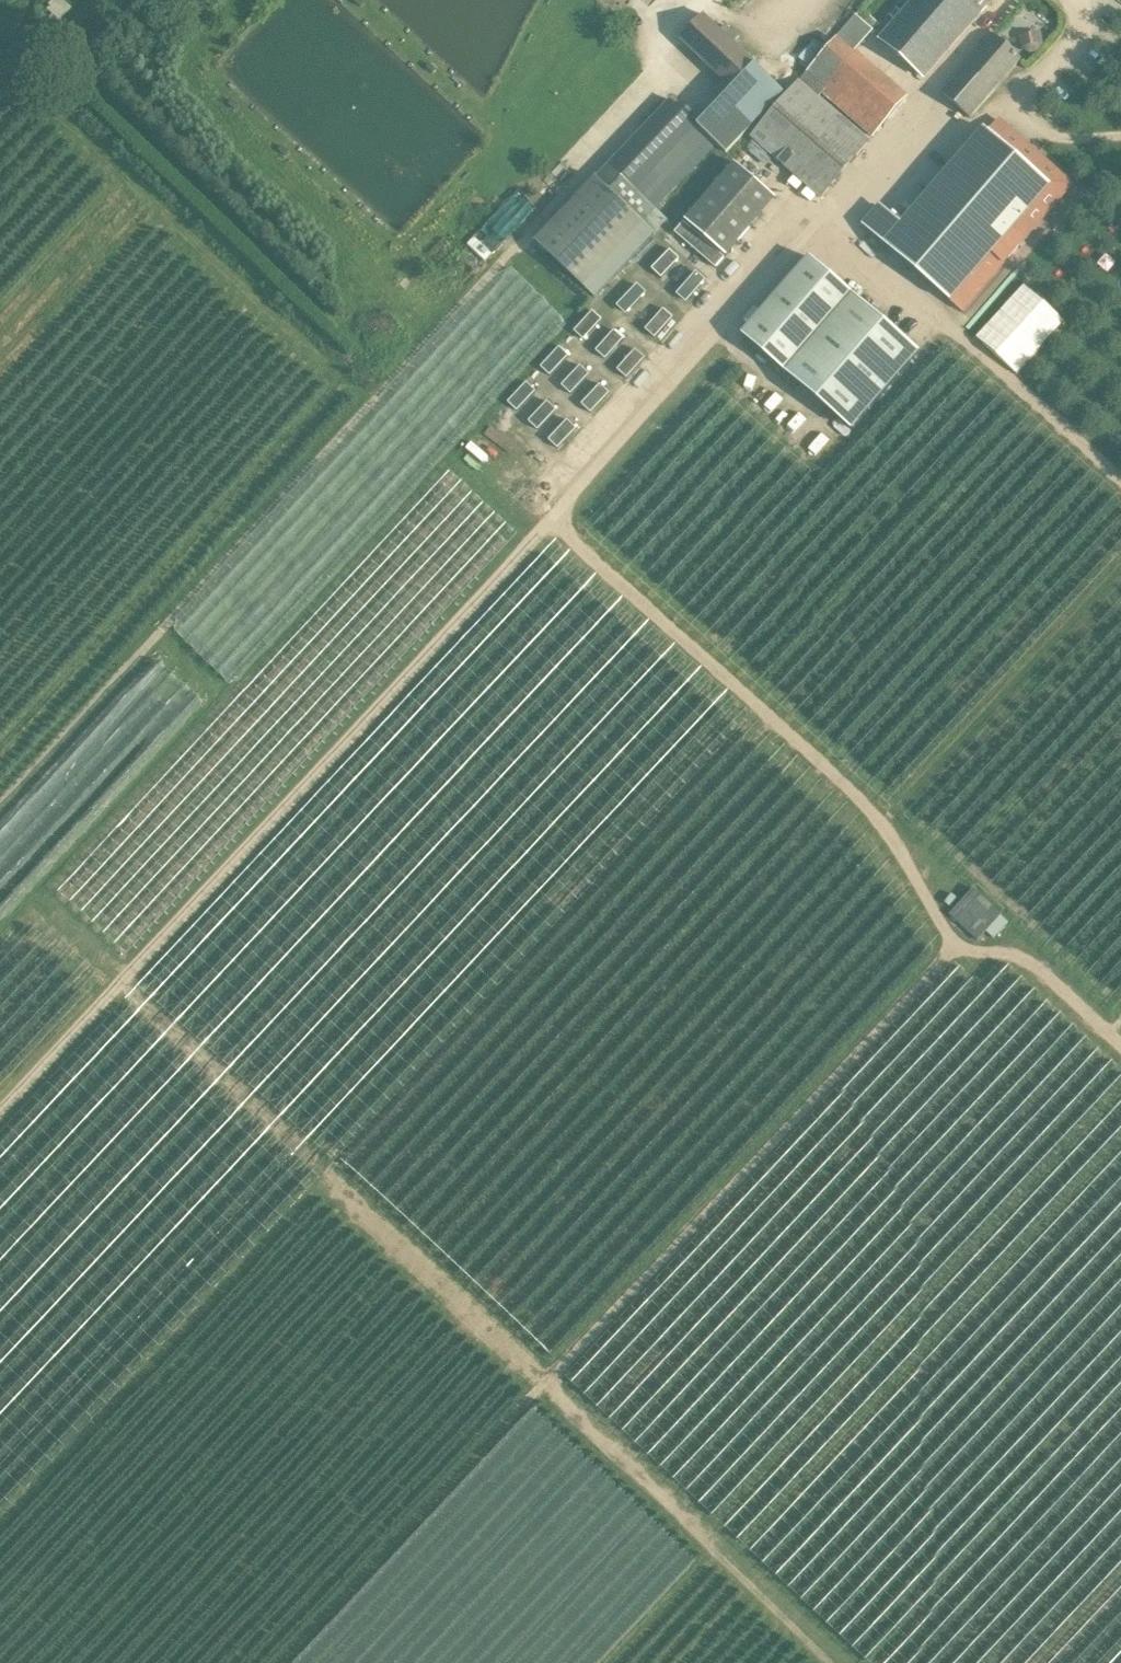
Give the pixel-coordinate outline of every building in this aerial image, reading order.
[(926,77),(993,0),(913,0),(880,38),(926,77)] [(704,13),(679,39),(730,88),(755,62),(704,13)] [(799,79),(750,136),(821,199),(871,141),(819,96),(822,94),(873,137),(909,95),(856,50),(874,30),(855,14),(836,35),(837,36),(800,80),(799,79)] [(1022,61),(994,35),(942,93),(970,118),(1022,61)] [(607,164),(655,209),(717,144),(728,154),(785,92),(755,64),(698,125),(669,99),(607,164)] [(900,222),(891,214),(872,234),(947,301),(989,254),(1003,267),(1038,227),(1024,215),(1050,187),(984,128),(900,222)] [(683,216),(724,253),(775,196),(734,159),(683,216)] [(597,175),(534,242),(594,300),(657,233),(597,175)] [(483,225),(500,243),(534,210),(517,193),(483,225)] [(692,229),(683,239),(714,267),(723,256),(692,229)] [(670,250),(652,269),(662,278),(679,258),(670,250)] [(915,352),(807,255),(739,331),(846,428),(915,352)] [(696,271),(677,294),(686,302),(706,279),(696,271)] [(638,284),(617,306),(626,314),(647,292),(638,284)] [(664,309),(646,329),(655,338),(673,317),(664,309)] [(592,311),(574,331),(583,340),(602,320),(592,311)] [(614,330),(596,351),(605,359),(623,338),(614,330)] [(559,347),(541,367),(550,376),(569,356),(559,347)] [(636,349),(618,370),(627,378),(645,358),(636,349)] [(580,366),(561,385),(571,394),(589,374),(580,366)] [(526,383),(508,402),(517,411),(536,391),(526,383)] [(600,385),(582,405),(591,413),(609,393),(600,385)] [(547,402),(529,421),(538,430),(556,410),(547,402)] [(567,420),(548,440),(558,449),(576,429),(567,420)] [(1002,914),(974,888),(949,915),(977,941),(1002,914)]
